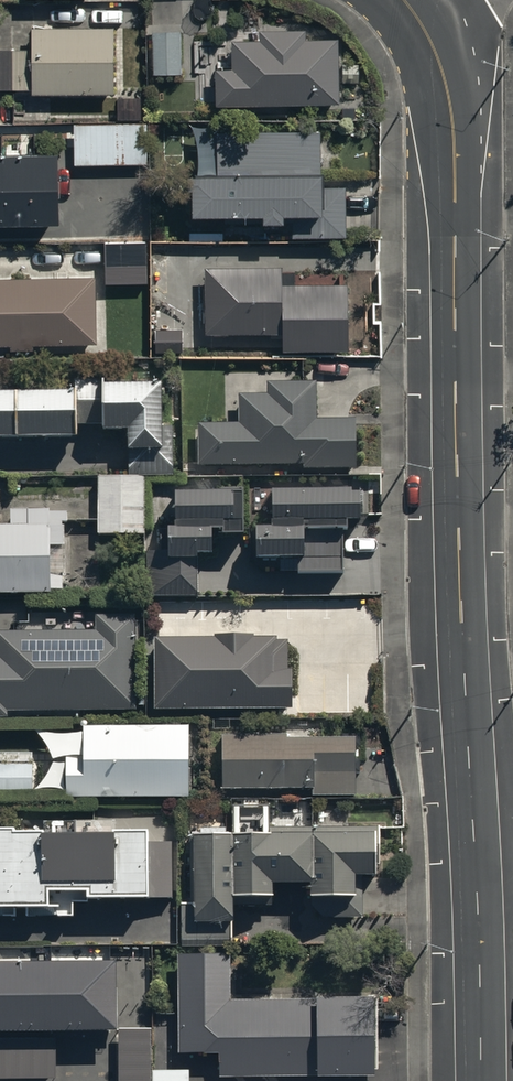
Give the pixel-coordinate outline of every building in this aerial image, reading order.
[(115,25),(31,26),(32,48),(0,48),(0,89),(33,89),(33,92),(115,91),(115,25)] [(336,37),(306,38),(306,28),(259,29),(259,38),(232,39),(232,67),(216,68),(216,104),(337,102),(336,37)] [(205,73),(204,30),(160,31),(161,74),(205,73)] [(147,123),(75,124),(75,163),(147,163),(147,123)] [(217,130),(217,172),(189,172),(189,211),(259,211),(259,219),(290,218),(290,235),(344,235),(344,185),(320,185),(319,129),(217,130)] [(59,150),(0,151),(0,221),(61,220),(59,150)] [(145,240),(105,240),(106,282),(145,282),(145,240)] [(280,348),(346,348),(346,282),(281,283),(281,266),(204,266),(204,332),(280,331),(280,348)] [(97,275),(0,277),(0,343),(98,341),(97,275)] [(79,435),(79,424),(103,424),(103,428),(126,427),(126,447),(130,447),(131,473),(171,473),(171,426),(159,426),(159,383),(105,384),(105,379),(75,379),(75,389),(0,390),(0,437),(79,435)] [(315,382),(267,382),(267,394),(239,394),(239,423),(198,423),(198,464),(301,464),(301,468),(355,468),(355,417),(315,418),(315,382)] [(144,476),(99,476),(98,532),(143,533),(144,476)] [(146,591),(196,590),(195,549),(210,549),(210,525),(221,524),(221,529),(242,528),(242,482),(220,483),(220,486),(174,487),(174,524),(159,524),(159,546),(145,547),(146,591)] [(350,484),(270,484),(270,522),(255,522),(255,552),(297,552),(297,568),(342,568),(341,524),(346,524),(346,515),(358,515),(358,488),(350,488),(350,484)] [(70,511),(50,512),(50,509),(11,509),(12,525),(0,525),(0,594),(51,593),(51,589),(67,589),(66,522),(70,522),(70,511)] [(9,717),(9,710),(137,709),(136,614),(97,614),(97,631),(0,631),(0,717),(9,717)] [(216,637),(156,637),(156,707),(289,706),(289,669),(286,669),(286,639),(275,639),(275,635),(251,635),(251,633),(216,633),(216,637)] [(190,797),(190,725),(82,725),(83,756),(68,756),(69,797),(190,797)] [(287,733),(224,734),(224,787),(311,786),(311,796),(354,795),(353,736),(287,737),(287,733)] [(33,763),(0,763),(0,793),(33,793),(33,763)] [(193,832),(194,923),(234,922),(233,893),(273,893),(273,881),(308,880),(308,895),(321,895),(321,916),(361,916),(361,873),(375,873),(375,864),(379,864),(379,825),(271,826),(271,804),(234,804),(234,832),(193,832)] [(17,829),(17,826),(0,826),(0,904),(73,904),(73,898),(177,898),(177,839),(149,839),(149,829),(17,829)] [(232,952),(179,953),(180,1052),(218,1052),(218,1075),(371,1074),(370,997),(232,998),(232,952)] [(114,1028),(114,959),(0,960),(0,1029),(114,1028)] [(118,1026),(118,1080),(149,1080),(149,1026),(118,1026)] [(53,1074),(52,1034),(0,1035),(0,1075),(53,1074)]
